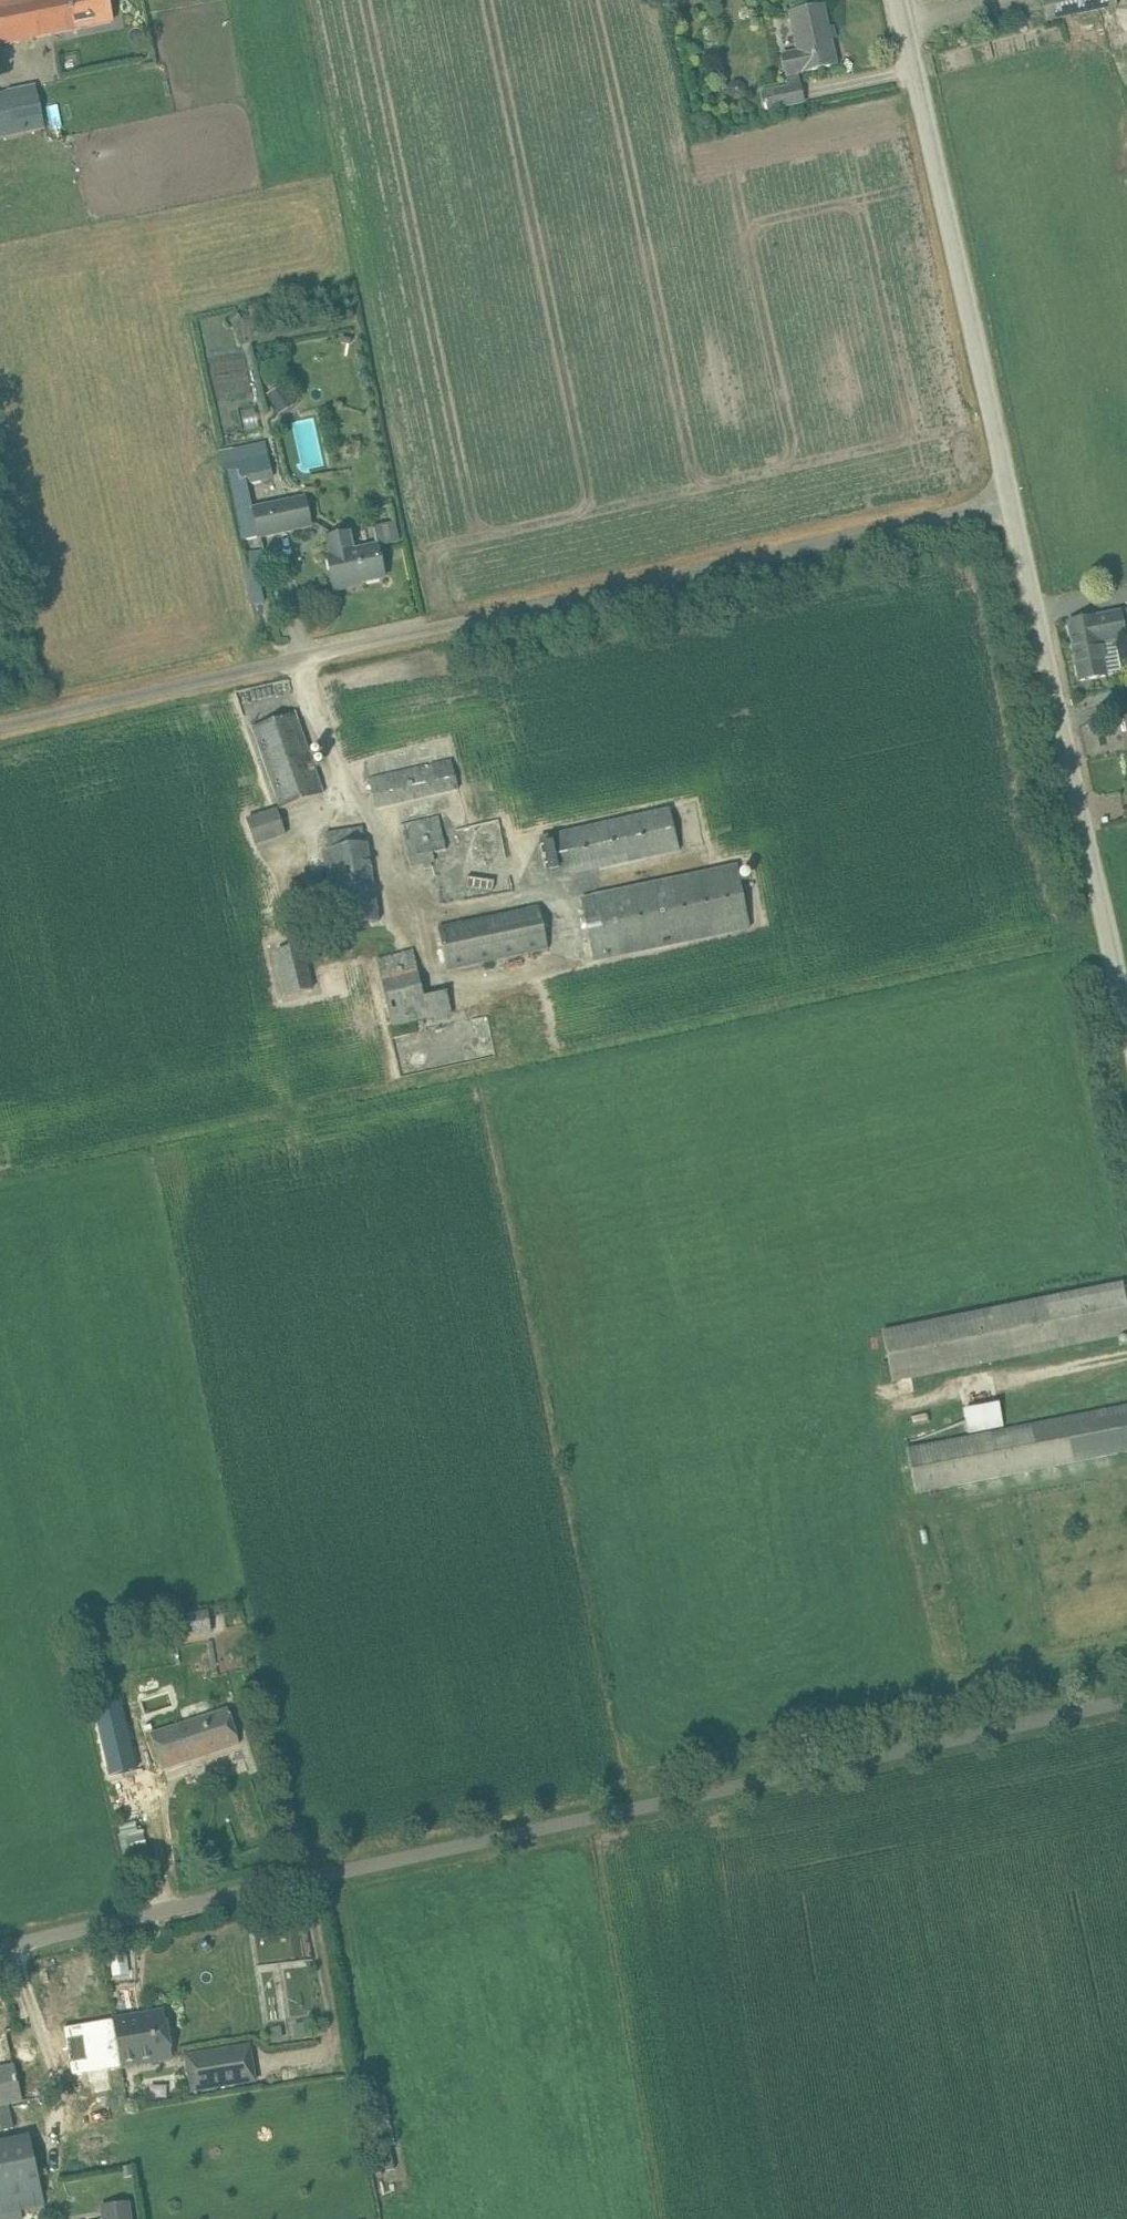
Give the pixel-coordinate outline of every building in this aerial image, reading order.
[(108,0),(0,0),(0,45),(112,22),(108,0)] [(1046,21),(1118,6),(1117,0),(1042,0),(1046,21)] [(823,6),(801,11),(791,13),(799,51),(780,55),(788,88),(765,92),(769,110),(804,102),(797,73),(836,65),(823,6)] [(0,93),(0,138),(45,128),(44,124),(37,91),(36,86),(0,93)] [(232,471),(229,472),(244,540),(247,540),(261,537),(310,527),(304,498),(255,509),(249,482),(271,477),(267,456),(231,464),(232,471)] [(395,523),(372,527),(376,545),(399,540),(395,523)] [(377,545),(352,550),(349,533),(328,538),(332,555),(328,556),(335,587),(361,582),(361,583),(384,577),(377,545)] [(1094,614),(1095,618),(1069,622),(1080,680),(1106,675),(1100,644),(1126,639),(1121,609),(1094,614)] [(252,728),(280,809),(323,794),(295,713),(252,728)] [(459,789),(452,760),(369,779),(376,808),(459,789)] [(277,809),(273,811),(247,819),(256,845),(285,835),(277,809)] [(549,879),(679,850),(670,809),(540,838),(549,879)] [(438,817),(401,825),(411,868),(424,865),(425,869),(432,867),(431,863),(435,862),(433,853),(446,850),(438,817)] [(379,921),(368,849),(367,843),(366,843),(364,828),(326,834),(329,849),(324,850),(332,898),(339,896),(344,927),(379,921)] [(595,960),(750,928),(737,866),(582,898),(595,960)] [(447,970),(548,949),(539,907),(438,928),(447,970)] [(287,995),(313,989),(303,946),(277,952),(287,995)] [(424,995),(412,951),(376,960),(393,1025),(434,1015),(435,1019),(447,1016),(446,1011),(451,1010),(446,989),(424,995)] [(1126,1333),(1126,1304),(1123,1283),(883,1333),(893,1381),(1126,1333)] [(1125,1406),(907,1449),(915,1493),(1126,1451),(1126,1406),(1125,1406)] [(207,1611),(181,1614),(184,1638),(210,1635),(207,1611)] [(136,1768),(121,1705),(95,1710),(111,1774),(136,1768)] [(240,1744),(233,1723),(228,1708),(151,1734),(162,1770),(240,1744)] [(154,1774),(115,1781),(118,1796),(157,1789),(154,1774)] [(112,2020),(120,2068),(173,2059),(165,2011),(112,2020)] [(112,2020),(71,2026),(79,2075),(87,2073),(91,2094),(113,2091),(110,2070),(119,2068),(112,2020)] [(185,2055),(191,2093),(231,2086),(224,2048),(185,2055)] [(0,2067),(0,2106),(21,2101),(13,2064),(0,2067)] [(0,2106),(0,2108),(3,2127),(13,2126),(9,2105),(0,2106)] [(0,2142),(0,2215),(45,2205),(29,2135),(0,2142)] [(101,2206),(103,2218),(132,2218),(129,2202),(101,2206)]
